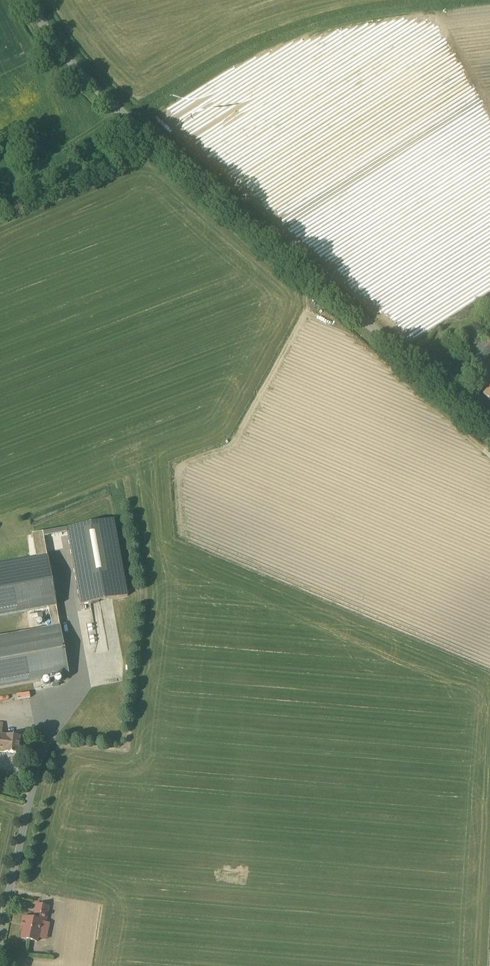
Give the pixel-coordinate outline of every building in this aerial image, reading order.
[(481,367),(489,355),(489,327),(467,356),(481,367)] [(114,519),(67,528),(81,605),(128,596),(114,519)] [(60,627),(56,607),(57,607),(48,557),(47,558),(43,532),(32,534),(37,560),(0,566),(0,617),(49,608),(52,628),(0,638),(0,686),(69,674),(60,627)] [(18,753),(20,737),(2,735),(3,724),(0,723),(0,751),(18,753)] [(45,923),(49,907),(36,904),(33,919),(23,917),(21,927),(24,928),(22,938),(37,942),(41,922),(45,923)]
